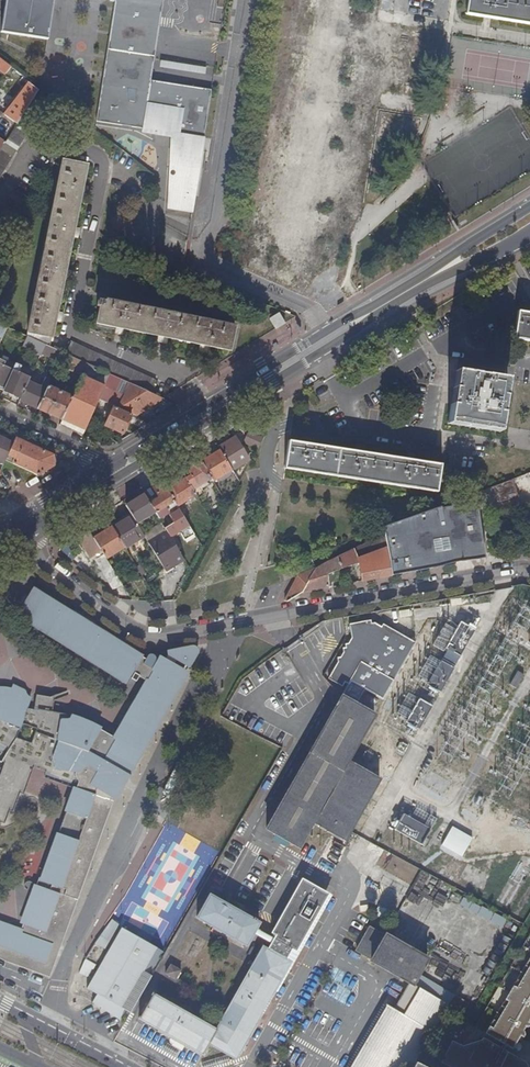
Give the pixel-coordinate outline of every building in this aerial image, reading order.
[(47,39),(53,0),(5,0),(0,30),(0,32),(47,39)] [(95,122),(143,129),(144,128),(150,129),(149,131),(157,132),(157,130),(163,131),(163,128),(175,130),(172,147),(176,148),(174,163),(179,164),(172,203),(178,203),(177,209),(192,211),(211,91),(149,81),(162,0),(114,0),(95,122)] [(466,15),(529,25),(529,0),(468,0),(466,15)] [(37,90),(29,83),(4,114),(17,124),(37,90)] [(0,154),(0,179),(29,133),(17,126),(0,154)] [(46,346),(51,348),(56,322),(57,314),(64,279),(66,271),(73,237),(74,229),(81,196),(83,187),(87,166),(63,161),(27,338),(29,338),(46,346)] [(97,325),(118,330),(126,331),(160,338),(168,340),(202,347),(210,348),(231,353),(235,328),(107,302),(107,299),(103,298),(103,301),(102,301),(102,302),(99,301),(98,308),(101,309),(97,325)] [(515,338),(529,340),(529,312),(519,311),(515,338)] [(276,330),(285,325),(279,315),(270,320),(276,330)] [(0,325),(0,346),(1,346),(9,329),(0,325)] [(42,354),(43,351),(46,346),(29,338),(25,346),(42,354)] [(131,384),(151,394),(157,382),(72,343),(66,355),(88,365),(111,375),(131,384)] [(61,359),(63,354),(51,348),(46,346),(43,351),(61,359)] [(88,365),(66,355),(63,354),(61,359),(58,364),(83,376),(88,365)] [(0,362),(0,390),(1,391),(9,375),(1,372),(5,364),(0,362)] [(95,409),(98,404),(100,400),(111,375),(88,365),(83,376),(72,398),(95,409)] [(21,399),(29,382),(30,380),(18,374),(21,368),(16,366),(4,391),(21,399)] [(451,399),(447,427),(499,434),(507,381),(455,373),(451,399)] [(119,409),(131,384),(111,375),(100,400),(119,409)] [(37,410),(48,387),(50,382),(45,380),(41,388),(29,382),(21,399),(20,402),(37,410)] [(136,417),(164,400),(151,394),(131,384),(119,409),(132,415),(136,417)] [(37,410),(62,421),(72,398),(48,387),(37,410)] [(131,417),(132,415),(119,409),(100,400),(98,404),(106,408),(104,410),(111,414),(105,427),(123,435),(128,424),(131,425),(134,419),(131,417)] [(6,461),(13,444),(0,438),(0,463),(4,464),(6,461)] [(258,449),(261,443),(248,438),(245,443),(258,449)] [(36,475),(37,477),(54,467),(53,456),(15,439),(13,444),(6,461),(36,475)] [(232,470),(239,483),(245,472),(237,458),(244,453),(236,439),(220,449),(229,462),(227,463),(232,470)] [(287,443),(283,471),(437,493),(441,465),(410,461),(360,454),(309,446),(287,443)] [(212,479),(213,481),(232,470),(227,463),(221,452),(202,463),(212,479)] [(186,479),(193,490),(212,479),(202,463),(193,468),(193,469),(189,472),(192,476),(186,479)] [(176,506),(177,507),(196,496),(193,490),(186,479),(176,485),(175,483),(166,488),(176,506)] [(494,487),(495,489),(514,483),(513,480),(494,487)] [(514,483),(495,489),(499,503),(518,498),(514,483)] [(169,510),(176,506),(166,488),(163,484),(154,489),(160,499),(150,504),(156,513),(160,519),(168,514),(169,510)] [(132,517),(137,525),(156,513),(150,504),(145,495),(126,506),(132,517)] [(375,538),(316,569),(317,570),(303,591),(303,592),(329,587),(327,575),(342,568),(359,562),(362,581),(415,571),(415,570),(425,567),(438,566),(456,562),(471,561),(484,558),(477,502),(441,508),(440,507),(382,526),(383,535),(375,538)] [(506,509),(486,512),(487,518),(506,515),(506,509)] [(179,511),(170,516),(175,523),(165,529),(168,535),(171,539),(181,533),(185,540),(194,534),(179,511)] [(125,548),(127,550),(146,539),(137,525),(132,517),(114,528),(125,548)] [(499,526),(488,527),(489,538),(501,537),(499,526)] [(107,559),(125,548),(114,528),(113,528),(95,539),(102,552),(105,556),(107,559)] [(95,539),(91,532),(79,538),(92,558),(95,556),(102,552),(95,539)] [(166,572),(185,561),(171,539),(168,535),(150,546),(166,572)] [(492,557),(503,555),(502,551),(499,551),(499,546),(504,545),(504,541),(490,542),(492,557)] [(116,589),(123,585),(107,559),(105,556),(98,560),(116,589)] [(317,570),(316,569),(315,570),(298,576),(285,601),(287,602),(303,592),(303,591),(317,570)] [(54,953),(51,951),(53,946),(57,948),(58,947),(111,800),(113,794),(114,791),(113,781),(114,776),(119,765),(123,768),(122,771),(127,774),(133,764),(124,759),(132,744),(133,745),(134,747),(135,748),(137,750),(139,750),(140,750),(142,750),(145,748),(152,731),(186,671),(164,653),(162,658),(155,654),(151,661),(143,657),(142,657),(84,613),(65,609),(61,615),(73,622),(63,639),(131,680),(136,671),(138,672),(135,678),(140,680),(143,675),(152,680),(119,737),(90,721),(55,711),(58,701),(40,697),(36,712),(29,710),(33,701),(27,698),(29,696),(28,694),(27,691),(15,686),(14,690),(13,693),(5,689),(3,693),(0,692),(0,761),(4,763),(5,762),(8,764),(0,787),(0,832),(0,828),(1,823),(4,824),(10,809),(13,811),(20,792),(24,793),(35,763),(47,768),(46,773),(79,785),(84,790),(77,798),(80,800),(65,820),(40,887),(37,886),(23,925),(25,926),(23,930),(24,931),(21,935),(6,926),(0,924),(0,958),(2,959),(11,960),(44,972),(54,953)] [(349,684),(341,697),(355,704),(365,688),(382,698),(414,642),(383,624),(382,627),(375,623),(372,624),(371,620),(349,624),(352,638),(348,644),(345,644),(346,648),(343,648),(343,653),(340,658),(337,658),(338,662),(328,679),(342,687),(345,682),(349,684)] [(475,630),(460,622),(445,648),(449,650),(447,653),(454,657),(456,654),(459,656),(475,630)] [(164,653),(186,671),(189,665),(191,666),(200,653),(200,651),(199,649),(198,647),(196,646),(164,653)] [(454,668),(449,665),(447,668),(439,663),(427,686),(440,693),(454,668)] [(523,675),(517,672),(510,687),(516,690),(523,675)] [(298,847),(312,822),(348,761),(374,715),(355,704),(341,697),(266,828),(298,847)] [(432,706),(427,703),(426,706),(417,701),(405,723),(418,731),(432,706)] [(345,840),(351,827),(379,779),(348,761),(312,822),(345,840)] [(402,813),(393,830),(421,845),(434,819),(430,817),(425,826),(402,813)] [(452,827),(439,849),(460,861),(472,839),(452,827)] [(273,938),(271,942),(267,949),(263,947),(240,988),(217,1030),(153,994),(139,1018),(158,1029),(157,1031),(176,1042),(173,1046),(180,1050),(183,1046),(201,1056),(202,1054),(203,1054),(209,1043),(236,1058),(290,963),(287,961),(311,918),(309,916),(320,898),(322,899),(326,892),(303,879),(290,901),(271,933),(275,935),(273,938)] [(405,896),(408,889),(397,884),(394,892),(405,896)] [(287,961),(290,963),(330,894),(326,892),(322,899),(320,898),(309,916),(311,918),(287,961)] [(246,945),(253,932),(256,928),(259,922),(256,920),(257,919),(254,917),(253,919),(210,894),(197,917),(246,945)] [(503,927),(506,919),(462,898),(458,906),(503,927)] [(111,921),(90,951),(84,962),(79,974),(87,977),(88,977),(89,974),(94,977),(92,979),(87,989),(88,990),(123,930),(121,929),(120,931),(116,929),(118,925),(111,921)] [(253,932),(271,942),(273,938),(256,928),(253,932)] [(356,952),(371,961),(385,937),(369,928),(356,952)] [(123,930),(88,990),(97,995),(92,1003),(119,1021),(125,1011),(130,1014),(164,954),(123,930)] [(473,1029),(499,1044),(505,1033),(506,1032),(507,1030),(510,1032),(512,1029),(515,1030),(518,1028),(519,1027),(519,1025),(519,1023),(518,1022),(517,1021),(518,1018),(516,1017),(516,1015),(517,1014),(518,1012),(519,1011),(519,1010),(524,1012),(526,1010),(529,1006),(529,1004),(529,998),(527,997),(529,991),(529,934),(520,952),(473,1029)] [(371,962),(410,984),(410,983),(412,984),(427,959),(385,936),(385,937),(371,961),(371,962)] [(55,953),(54,953),(44,972),(48,973),(55,953)] [(171,964),(166,973),(176,979),(181,970),(171,964)] [(448,1005),(412,984),(410,983),(410,984),(394,1010),(387,1006),(351,1066),(412,1066),(414,1062),(444,1011),(448,1005)] [(444,1011),(459,1020),(468,1005),(453,997),(448,1005),(444,1011)] [(447,1066),(524,1066),(523,1065),(520,1063),(478,1040),(476,1043),(447,1051),(445,1054),(444,1056),(443,1061),(444,1062),(445,1064),(447,1066)]
